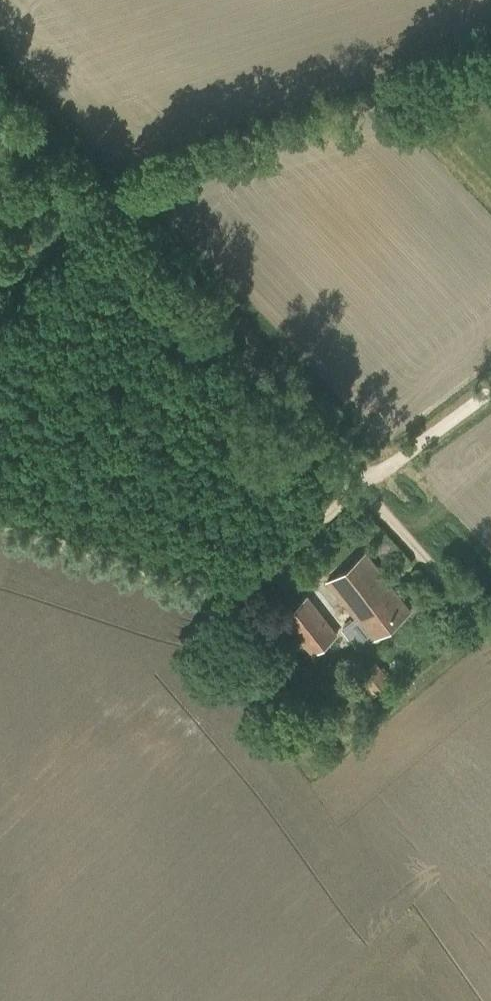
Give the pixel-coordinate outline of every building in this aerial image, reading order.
[(371,639),(408,610),(364,552),(327,580),(371,639)] [(309,656),(338,633),(307,594),(277,616),(309,656)] [(372,693),(388,680),(375,662),(357,675),(372,693)]
